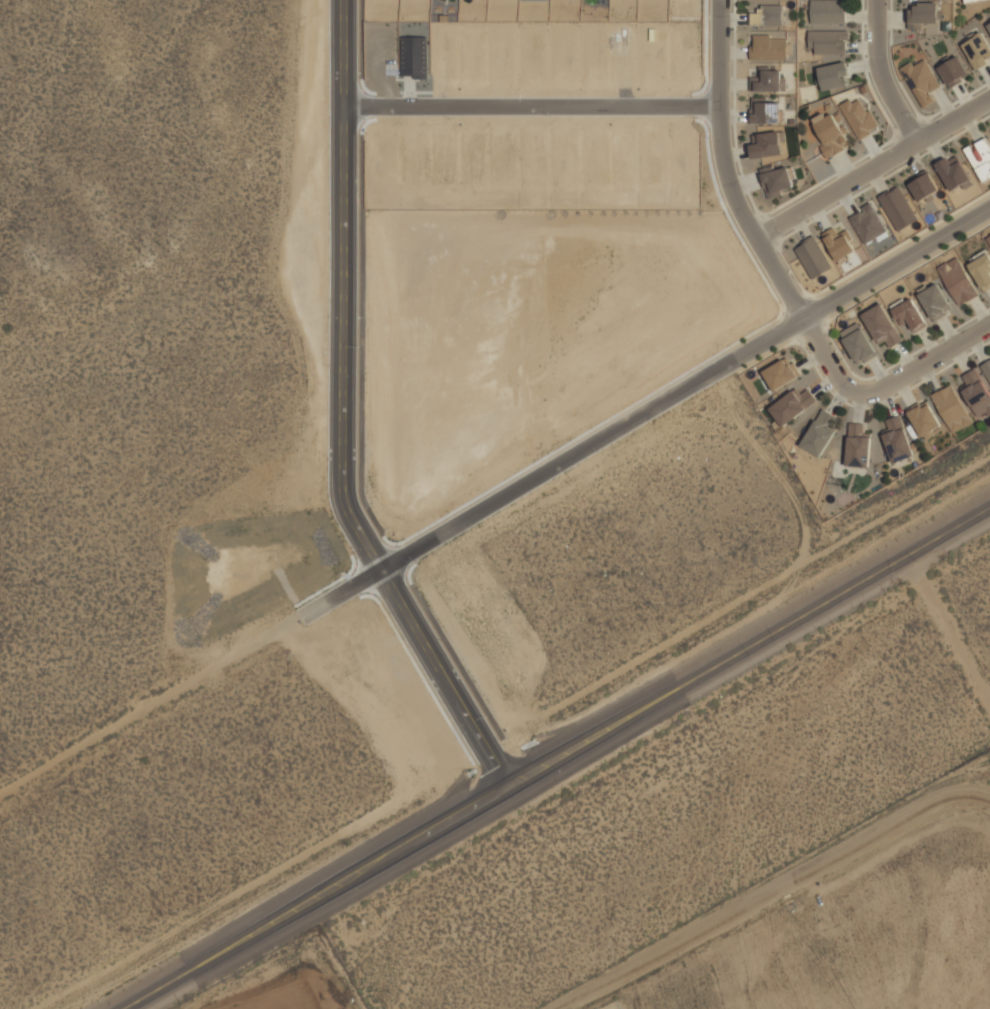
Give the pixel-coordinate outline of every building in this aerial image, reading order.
[(845,0),(811,0),(811,24),(845,24),(845,0)] [(942,22),(942,3),(909,3),(909,28),(920,28),(920,22),(942,22)] [(783,26),(783,5),(760,5),(760,13),(751,13),(751,26),(783,26)] [(847,55),(847,31),(808,31),(808,55),(847,55)] [(372,34),(372,81),(396,82),(396,34),(372,34)] [(521,35),(521,83),(545,83),(544,34),(521,35)] [(989,63),(989,47),(982,34),(962,46),(977,71),(989,63)] [(399,37),(426,36),(426,81),(399,81),(399,37)] [(583,37),(584,81),(605,81),(605,36),(583,37)] [(751,60),(788,60),(788,36),(751,36),(751,60)] [(553,37),(553,79),(575,78),(576,37),(553,37)] [(432,40),(454,40),(455,81),(432,82),(432,40)] [(490,41),(490,82),(514,82),(513,40),(490,41)] [(640,40),(640,80),(663,79),(663,40),(640,40)] [(460,42),(460,82),(484,81),(483,43),(460,42)] [(611,42),(611,81),(633,79),(633,42),(611,42)] [(673,43),(673,81),(695,80),(694,42),(673,43)] [(958,55),(937,68),(949,88),(968,74),(958,55)] [(925,57),(902,68),(922,109),(937,102),(932,92),(941,88),(925,57)] [(850,84),(846,62),(817,68),(821,90),(850,84)] [(785,92),(785,70),(760,70),(760,77),(750,77),(750,92),(785,92)] [(859,140),(871,133),(869,130),(879,125),(870,110),(866,111),(858,99),(852,102),(849,99),(838,105),(859,140)] [(752,101),(752,123),(782,123),(782,101),(752,101)] [(813,124),(824,144),(819,147),(826,159),(849,145),(843,134),(848,131),(844,124),(839,127),(831,113),(813,124)] [(779,131),(782,155),(751,158),(749,144),(759,143),(757,133),(779,131)] [(989,178),(989,145),(985,137),(965,150),(984,182),(989,178)] [(935,164),(951,191),(961,185),(964,189),(973,183),(956,155),(949,159),(948,157),(935,164)] [(782,195),(781,190),(793,187),(788,167),(761,174),(767,199),(782,195)] [(927,169),(915,176),(917,179),(908,184),(918,201),(940,189),(927,169)] [(878,197),(898,186),(919,219),(898,231),(878,197)] [(849,218),(867,247),(889,233),(871,204),(849,218)] [(837,234),(833,227),(821,234),(837,261),(855,250),(849,241),(853,239),(847,229),(837,234)] [(812,280),(832,267),(813,234),(793,247),(812,280)] [(983,292),(989,288),(989,257),(988,253),(968,264),(983,292)] [(958,307),(979,297),(959,256),(938,267),(958,307)] [(933,320),(952,310),(938,284),(919,294),(933,320)] [(901,328),(912,323),(915,331),(925,327),(915,298),(893,306),(901,328)] [(878,344),(888,339),(893,347),(903,342),(883,304),(863,315),(878,344)] [(877,358),(862,324),(842,332),(857,367),(877,358)] [(763,372),(774,391),(801,376),(790,356),(763,372)] [(989,383),(989,361),(981,365),(989,383)] [(979,419),(989,413),(989,393),(977,368),(964,375),(970,386),(963,390),(979,419)] [(932,395),(953,433),(973,422),(952,384),(932,395)] [(801,394),(796,387),(769,410),(784,427),(817,399),(808,389),(801,394)] [(923,437),(942,426),(927,402),(909,413),(923,437)] [(820,457),(842,420),(822,409),(801,446),(820,457)] [(893,463),(915,456),(903,415),(887,420),(890,431),(884,433),(893,463)] [(847,466),(869,467),(871,437),(863,436),(864,424),(849,423),(847,466)]
